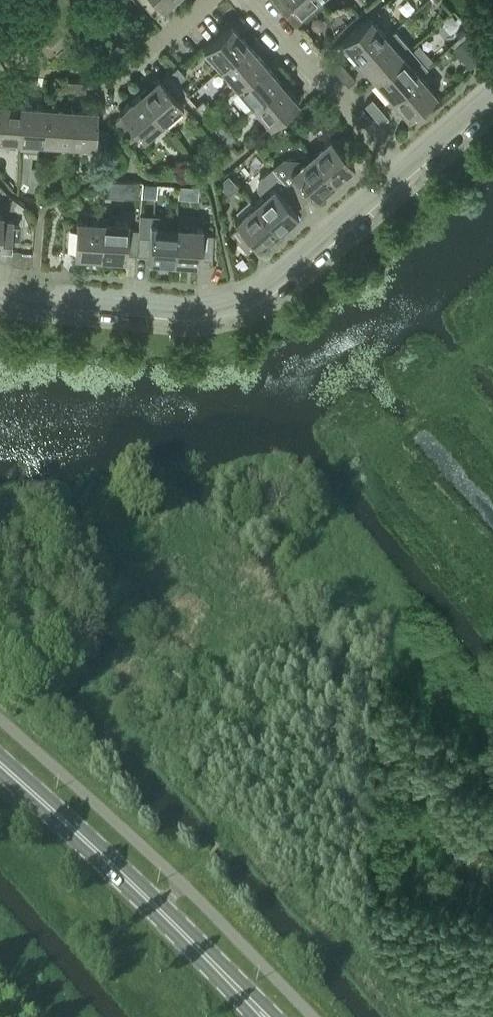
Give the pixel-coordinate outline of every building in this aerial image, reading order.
[(169,0),(141,0),(150,10),(158,3),(161,6),(169,0)] [(315,0),(273,0),(286,15),(295,8),(299,13),(315,0)] [(295,8),(286,15),(294,25),(303,17),(299,13),(295,8)] [(357,60),(386,35),(369,15),(340,40),(357,60)] [(220,66),(248,42),(232,23),(203,47),(220,66)] [(373,78),(402,53),(386,35),(357,60),(373,78)] [(485,53),(469,35),(454,48),(470,66),(485,53)] [(236,85),(264,61),(248,42),(220,66),(236,85)] [(390,97),(418,72),(402,53),(373,78),(390,97)] [(340,74),(348,68),(339,59),(332,65),(340,74)] [(253,104),(281,80),(264,61),(236,85),(253,104)] [(177,81),(184,75),(176,65),(169,71),(177,81)] [(348,84),(355,77),(348,68),(340,74),(348,84)] [(185,90),(177,81),(169,71),(160,79),(156,75),(138,91),(163,120),(182,104),(177,98),(185,90)] [(407,117),(436,92),(418,72),(390,97),(407,117)] [(23,85),(24,75),(11,74),(10,84),(23,85)] [(36,86),(36,76),(24,75),(23,85),(36,86)] [(73,88),(73,79),(60,78),(60,87),(73,88)] [(85,89),(85,79),(73,79),(73,88),(85,89)] [(269,124),(297,99),(281,80),(253,104),(269,124)] [(143,137),(163,120),(138,91),(118,108),(122,112),(113,120),(129,138),(138,131),(143,137)] [(373,112),(380,105),(372,96),(364,102),(373,112)] [(22,101),(0,99),(0,137),(19,139),(22,101)] [(203,114),(210,108),(202,99),(195,105),(203,114)] [(44,140),(46,102),(22,101),(19,139),(44,140)] [(69,142),(72,104),(46,102),(44,140),(69,142)] [(95,144),(97,106),(72,104),(69,142),(95,144)] [(381,121),(388,115),(380,105),(373,112),(381,121)] [(219,133),(227,127),(219,117),(211,123),(219,133)] [(227,142),(235,136),(227,127),(219,133),(227,142)] [(350,160),(360,152),(343,133),(334,141),(329,135),(309,152),(334,181),(353,164),(350,160)] [(315,198),(334,181),(309,152),(301,160),(298,157),(283,156),(272,165),(303,201),(311,194),(315,198)] [(32,165),(31,181),(39,181),(40,166),(32,165)] [(294,209),(303,201),(272,165),(257,178),(257,188),(262,194),(254,201),(279,229),(297,213),(294,209)] [(259,247),(279,229),(254,201),(234,218),(239,224),(230,231),(247,250),(255,242),(259,247)] [(209,204),(200,206),(202,213),(210,212),(209,204)] [(1,211),(0,211),(0,244),(12,245),(14,220),(1,219),(1,211)] [(164,220),(158,213),(139,213),(138,228),(137,228),(136,253),(147,254),(147,258),(173,260),(175,223),(164,222),(164,220)] [(98,255),(101,218),(75,217),(74,224),(63,223),(61,248),(73,249),(72,253),(98,255)] [(126,227),(126,220),(101,218),(98,255),(124,257),(124,252),(136,253),(137,228),(126,227)] [(201,232),(201,225),(175,223),(173,260),(199,262),(199,257),(211,258),(213,233),(201,232)]
